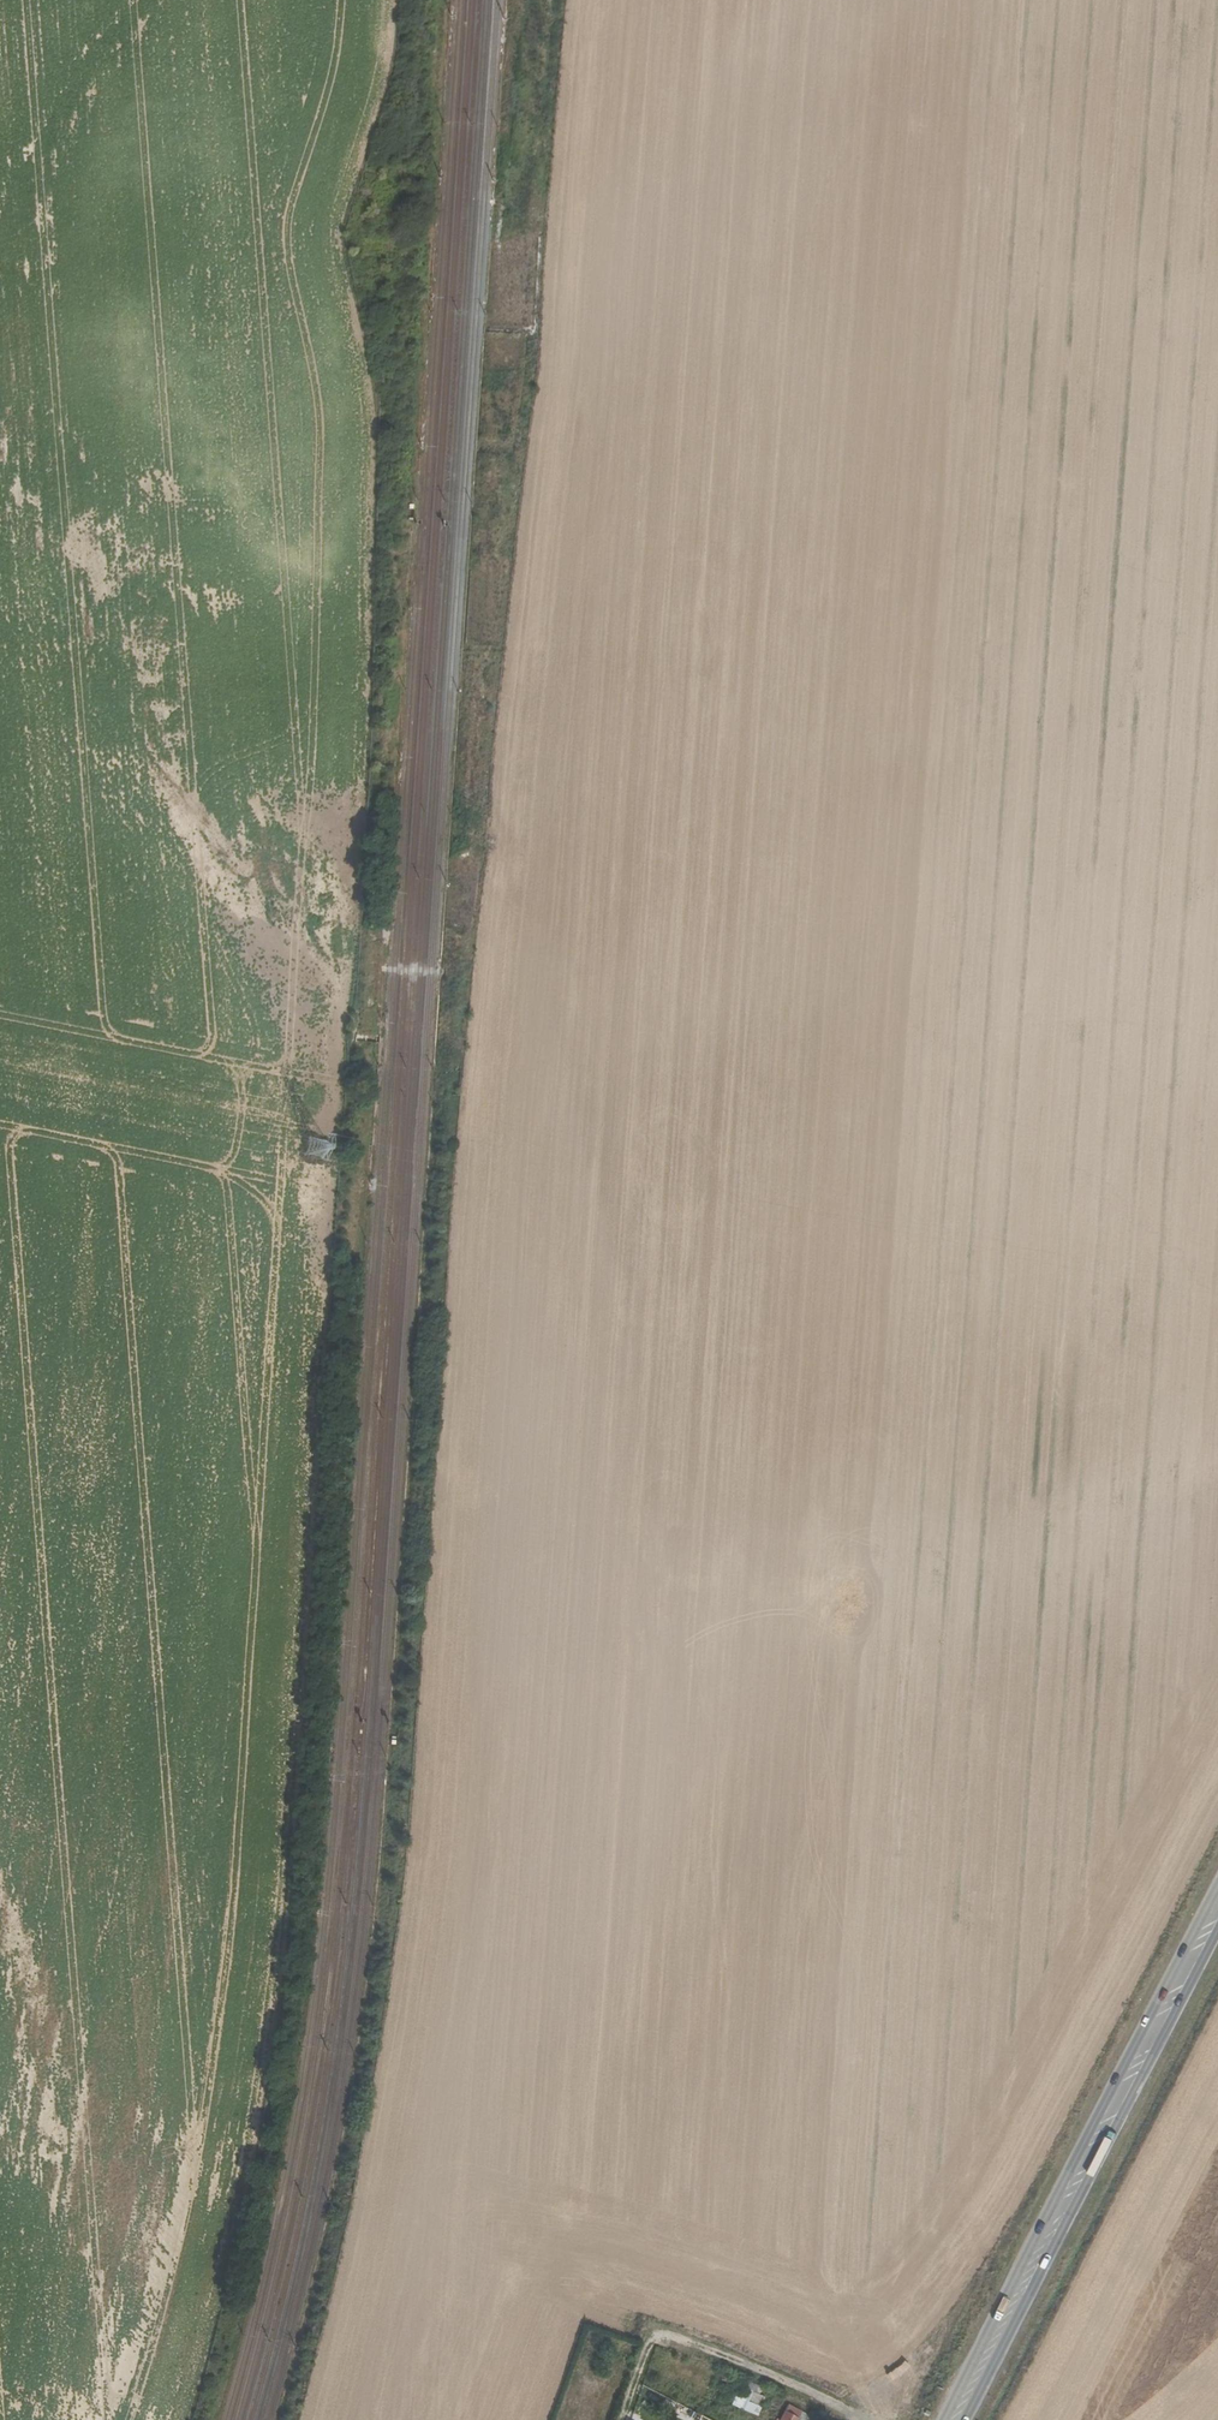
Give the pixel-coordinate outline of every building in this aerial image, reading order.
[(307,1156),(324,1157),(325,1138),(308,1137),(307,1156)] [(764,2398),(742,2389),(735,2407),(757,2416),(764,2398)] [(787,2406),(784,2414),(797,2419),(800,2413),(787,2406)]
